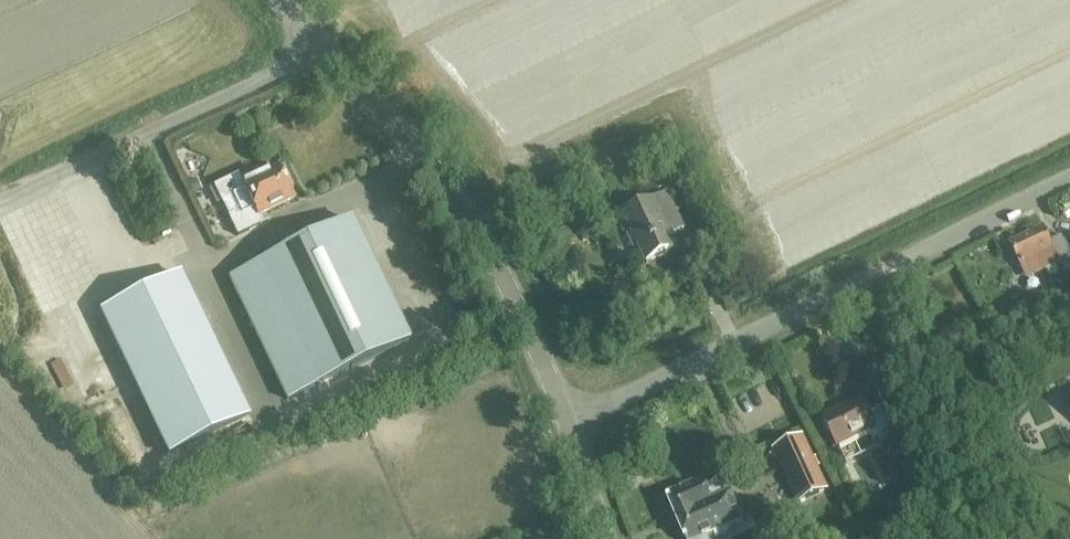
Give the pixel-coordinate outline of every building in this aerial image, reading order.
[(258,220),(292,203),(275,169),(242,186),(239,178),(213,191),(221,207),(232,202),(239,217),(229,223),(236,237),(261,225),(258,220)] [(624,216),(645,263),(674,248),(668,236),(682,229),(666,196),(624,216)] [(350,221),(228,279),(286,400),(407,342),(350,221)] [(1048,241),(1042,227),(1009,243),(1025,275),(1057,259),(1064,274),(1069,271),(1069,256),(1060,235),(1048,241)] [(101,315),(167,455),(247,417),(181,277),(101,315)] [(87,322),(73,325),(78,344),(91,341),(87,322)] [(860,398),(821,418),(836,448),(867,432),(872,441),(894,430),(881,406),(868,413),(860,398)] [(803,437),(772,451),(797,504),(827,489),(803,437)] [(717,490),(712,478),(666,498),(683,538),(707,538),(706,536),(742,520),(730,493),(725,495),(722,488),(717,490)]
